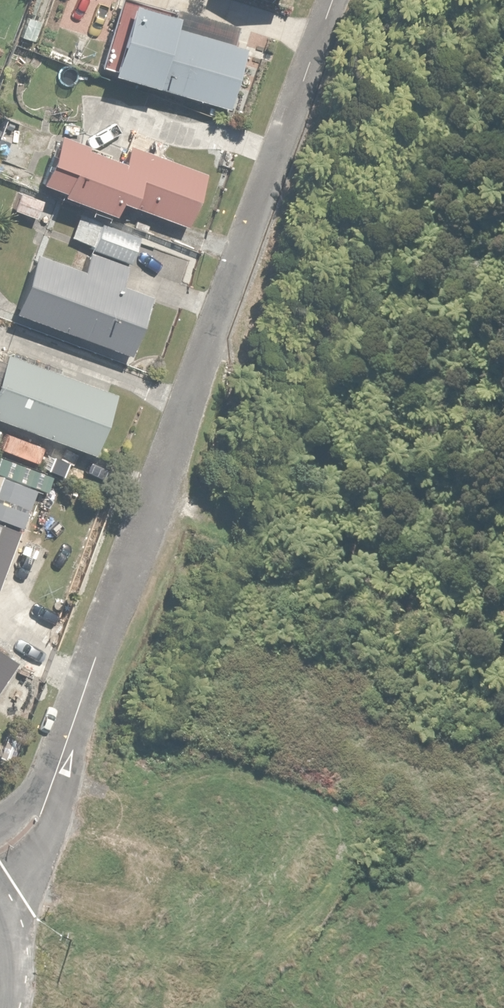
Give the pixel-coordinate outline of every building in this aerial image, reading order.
[(179,18),(132,4),(110,75),(227,111),(246,51),(175,30),(179,18)] [(123,164),(58,138),(40,184),(62,193),(60,199),(111,219),(119,202),(187,230),(208,178),(130,146),(123,164)] [(47,198),(20,189),(13,211),(41,219),(47,198)] [(97,225),(76,219),(70,239),(91,245),(97,225)] [(155,244),(102,225),(94,249),(146,268),(155,244)] [(83,274),(35,257),(14,312),(135,356),(156,297),(126,287),(132,269),(89,254),(83,274)] [(0,363),(0,422),(95,455),(116,396),(5,357),(3,364),(0,363)] [(42,444),(6,434),(1,452),(38,462),(42,444)] [(0,523),(0,588),(2,589),(23,531),(0,523)] [(0,653),(0,685),(14,660),(0,653)]
